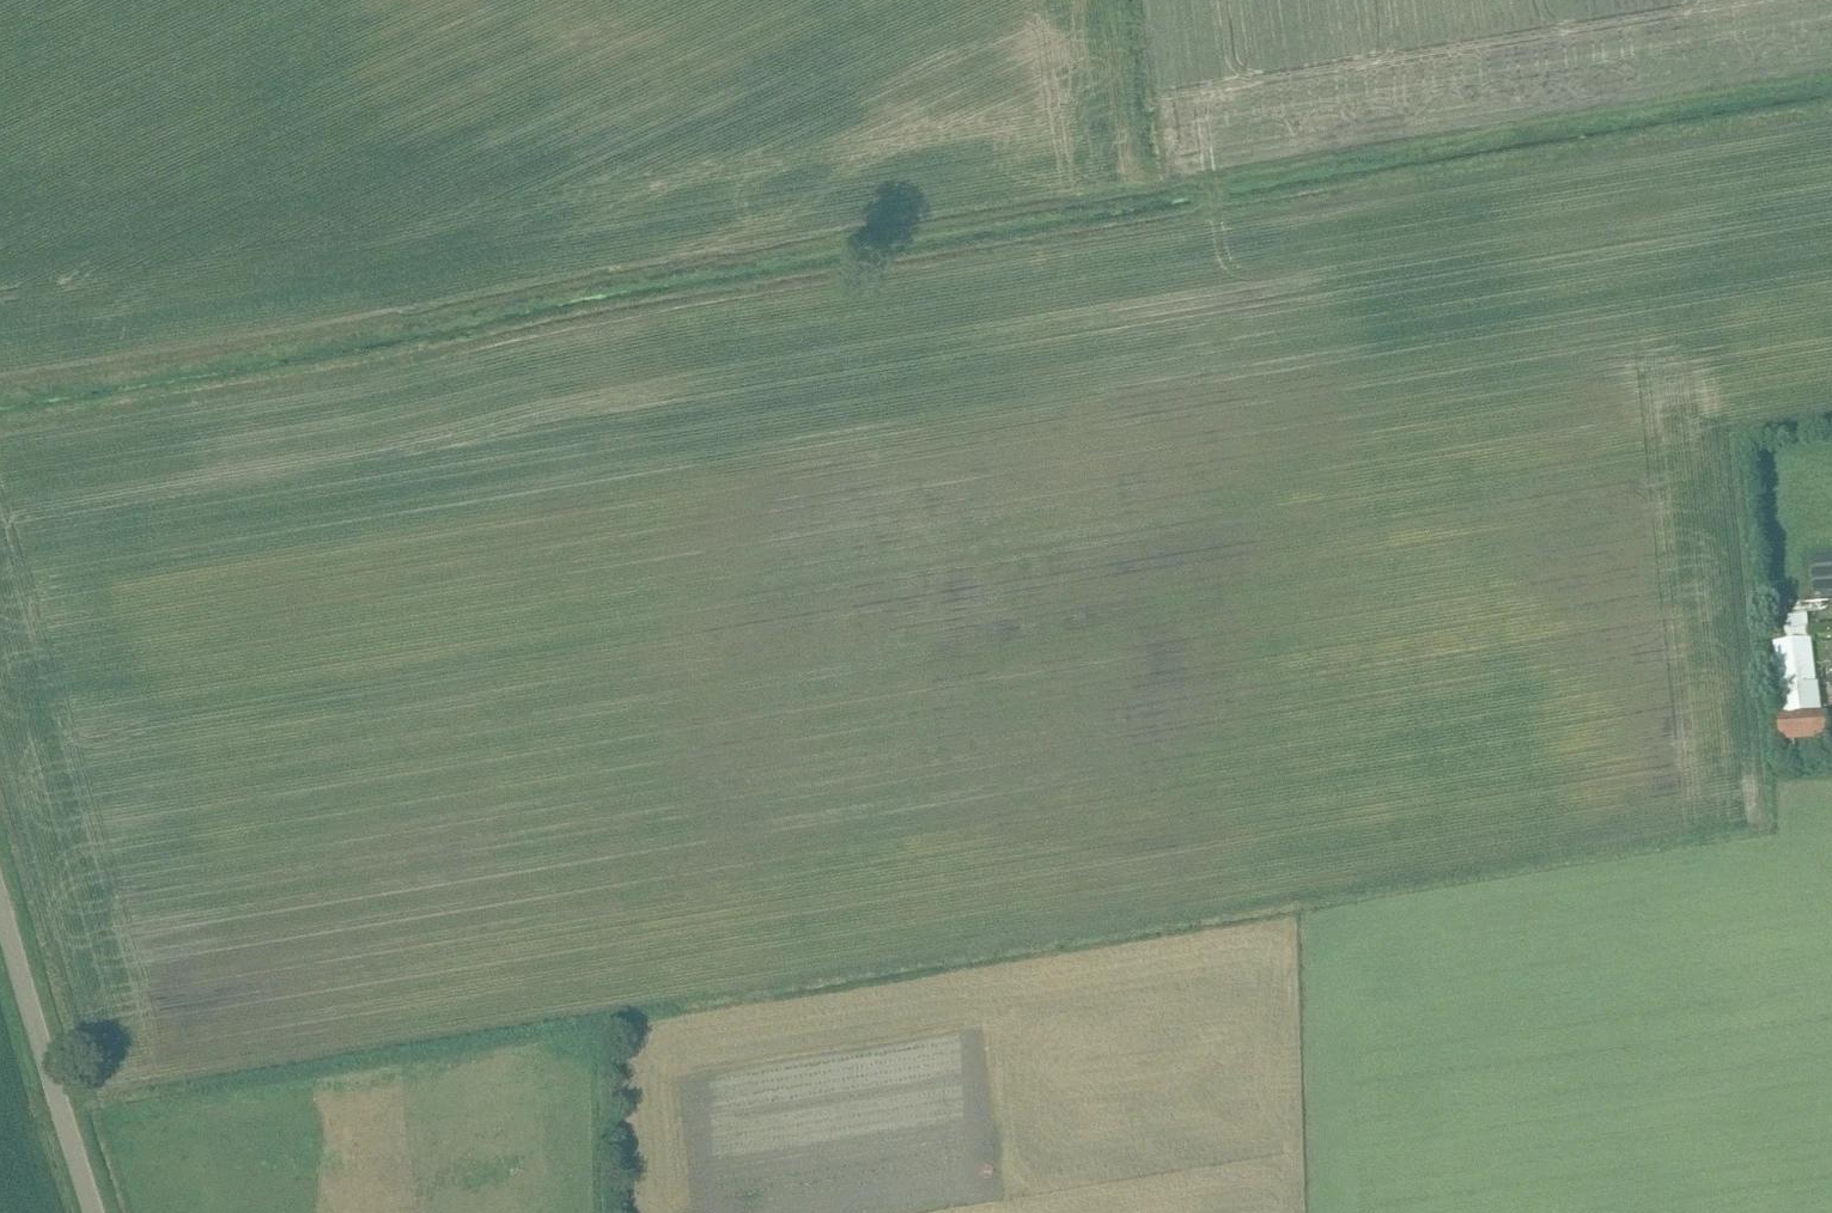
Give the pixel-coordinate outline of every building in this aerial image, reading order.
[(1808,641),(1776,645),(1782,690),(1813,685),(1808,641)] [(1830,738),(1828,712),(1777,716),(1780,742),(1830,738)]
